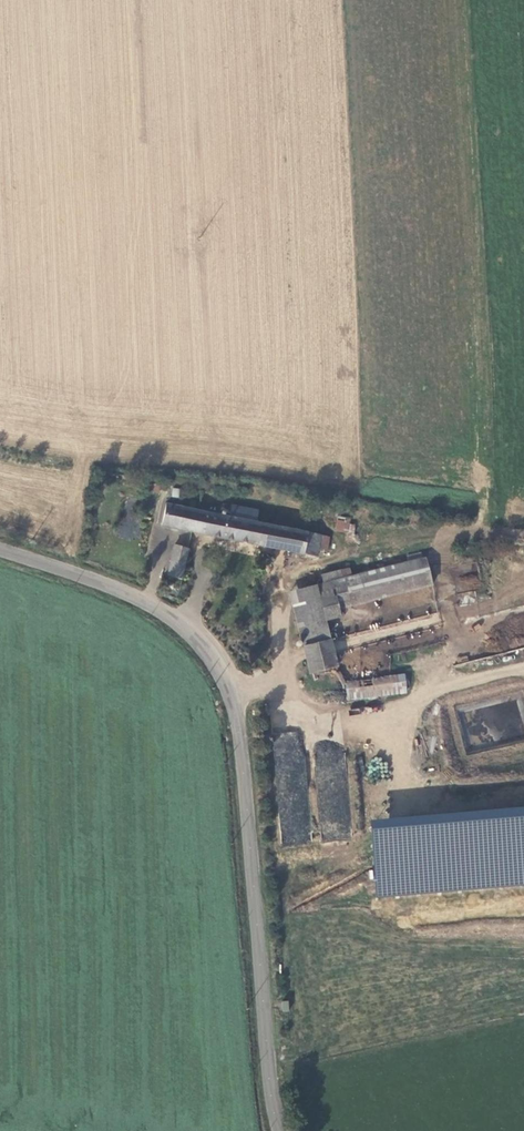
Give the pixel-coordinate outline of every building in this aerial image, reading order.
[(158,496),(160,487),(151,485),(150,494),(158,496)] [(176,496),(178,489),(170,488),(169,495),(176,496)] [(162,525),(193,532),(198,510),(165,503),(162,525)] [(222,504),(220,512),(233,515),(235,506),(222,504)] [(219,514),(198,510),(193,532),(316,558),(318,552),(327,553),(330,537),(258,521),(260,511),(235,506),(233,515),(220,512),(219,514)] [(347,533),(348,526),(339,524),(338,531),(347,533)] [(167,575),(181,578),(189,549),(174,546),(167,575)] [(338,617),(337,608),(432,584),(425,557),(351,576),(342,578),(323,583),(316,585),(325,620),(338,617)] [(349,565),(340,566),(342,578),(351,576),(349,565)] [(320,572),(323,583),(342,578),(340,566),(320,572)] [(455,577),(457,591),(480,587),(477,573),(455,577)] [(326,626),(325,620),(316,585),(291,591),(299,632),(326,626)] [(460,605),(474,602),(473,595),(459,597),(460,605)] [(326,626),(299,632),(303,646),(330,640),(326,626)] [(347,639),(335,640),(336,651),(348,650),(347,639)] [(344,694),(330,640),(303,646),(315,700),(344,694)] [(346,681),(348,700),(404,693),(402,674),(346,681)] [(523,888),(523,809),(372,816),(376,894),(523,888)] [(281,843),(309,843),(309,832),(299,832),(299,822),(289,822),(289,818),(281,818),(281,843)]
